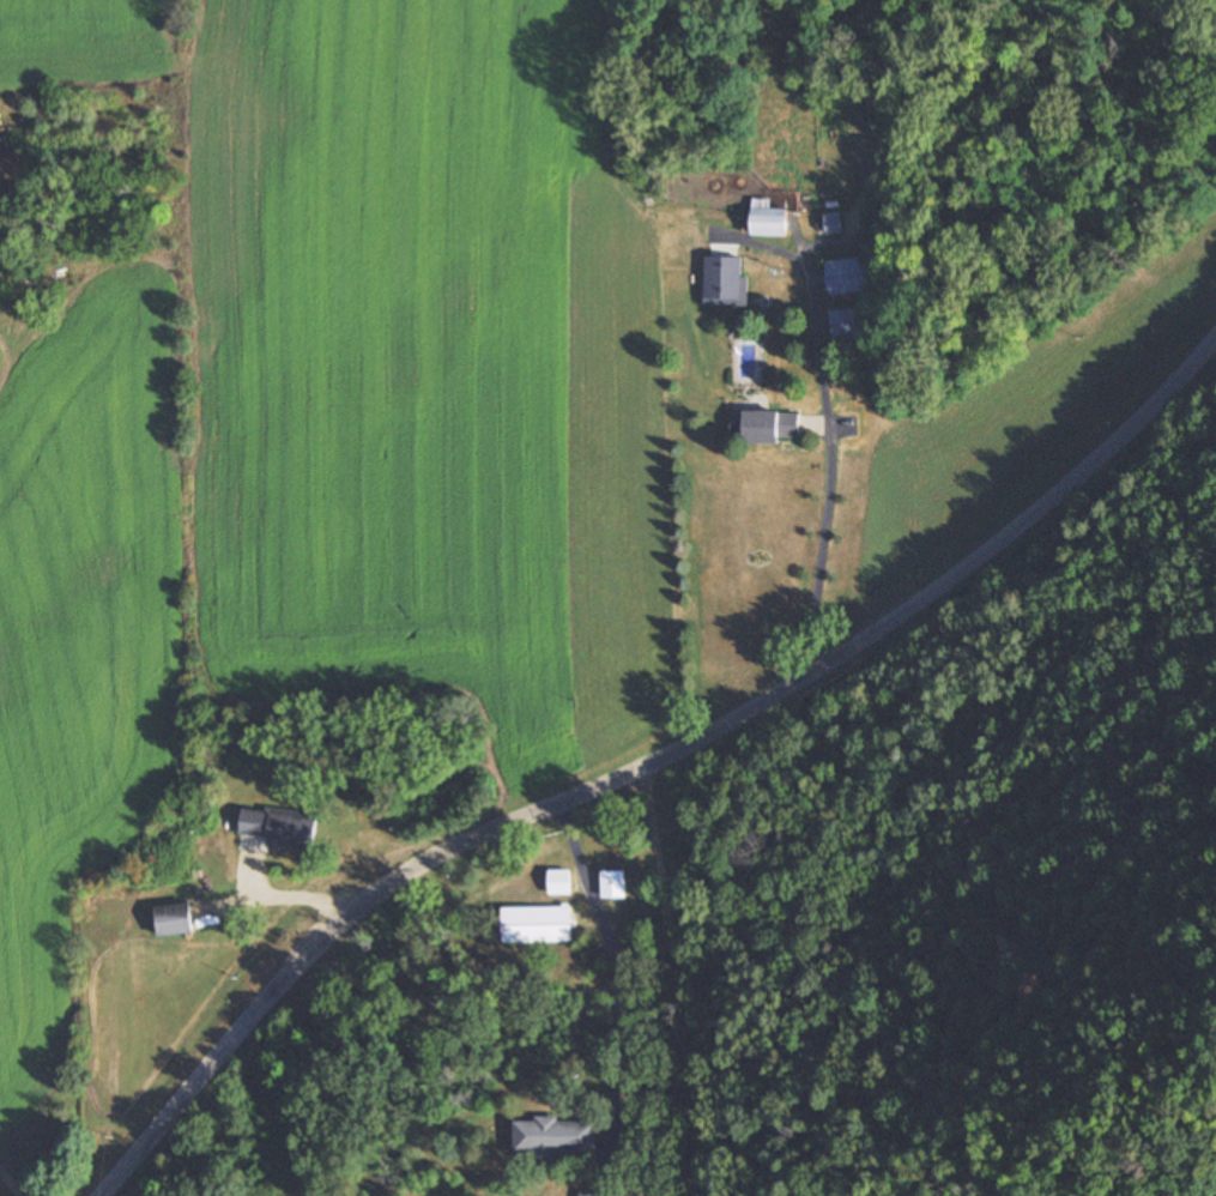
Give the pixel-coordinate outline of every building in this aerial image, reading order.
[(787,236),(788,209),(771,209),(771,199),(753,199),(752,236),(787,236)] [(749,306),(749,278),(742,278),(742,257),(706,257),(705,306),(749,306)] [(829,295),(881,292),(880,257),(827,260),(829,295)] [(833,339),(864,338),(864,309),(832,309),(833,339)] [(800,412),(732,412),(732,444),(800,443),(800,412)] [(315,852),(319,816),(244,806),(241,836),(252,837),(251,844),(315,852)] [(549,896),(573,896),(573,871),(549,871),(549,896)] [(627,899),(627,871),(603,871),(603,899),(627,899)] [(193,934),(190,904),(156,908),(158,937),(193,934)] [(503,908),(503,941),(573,941),(573,908),(503,908)]
